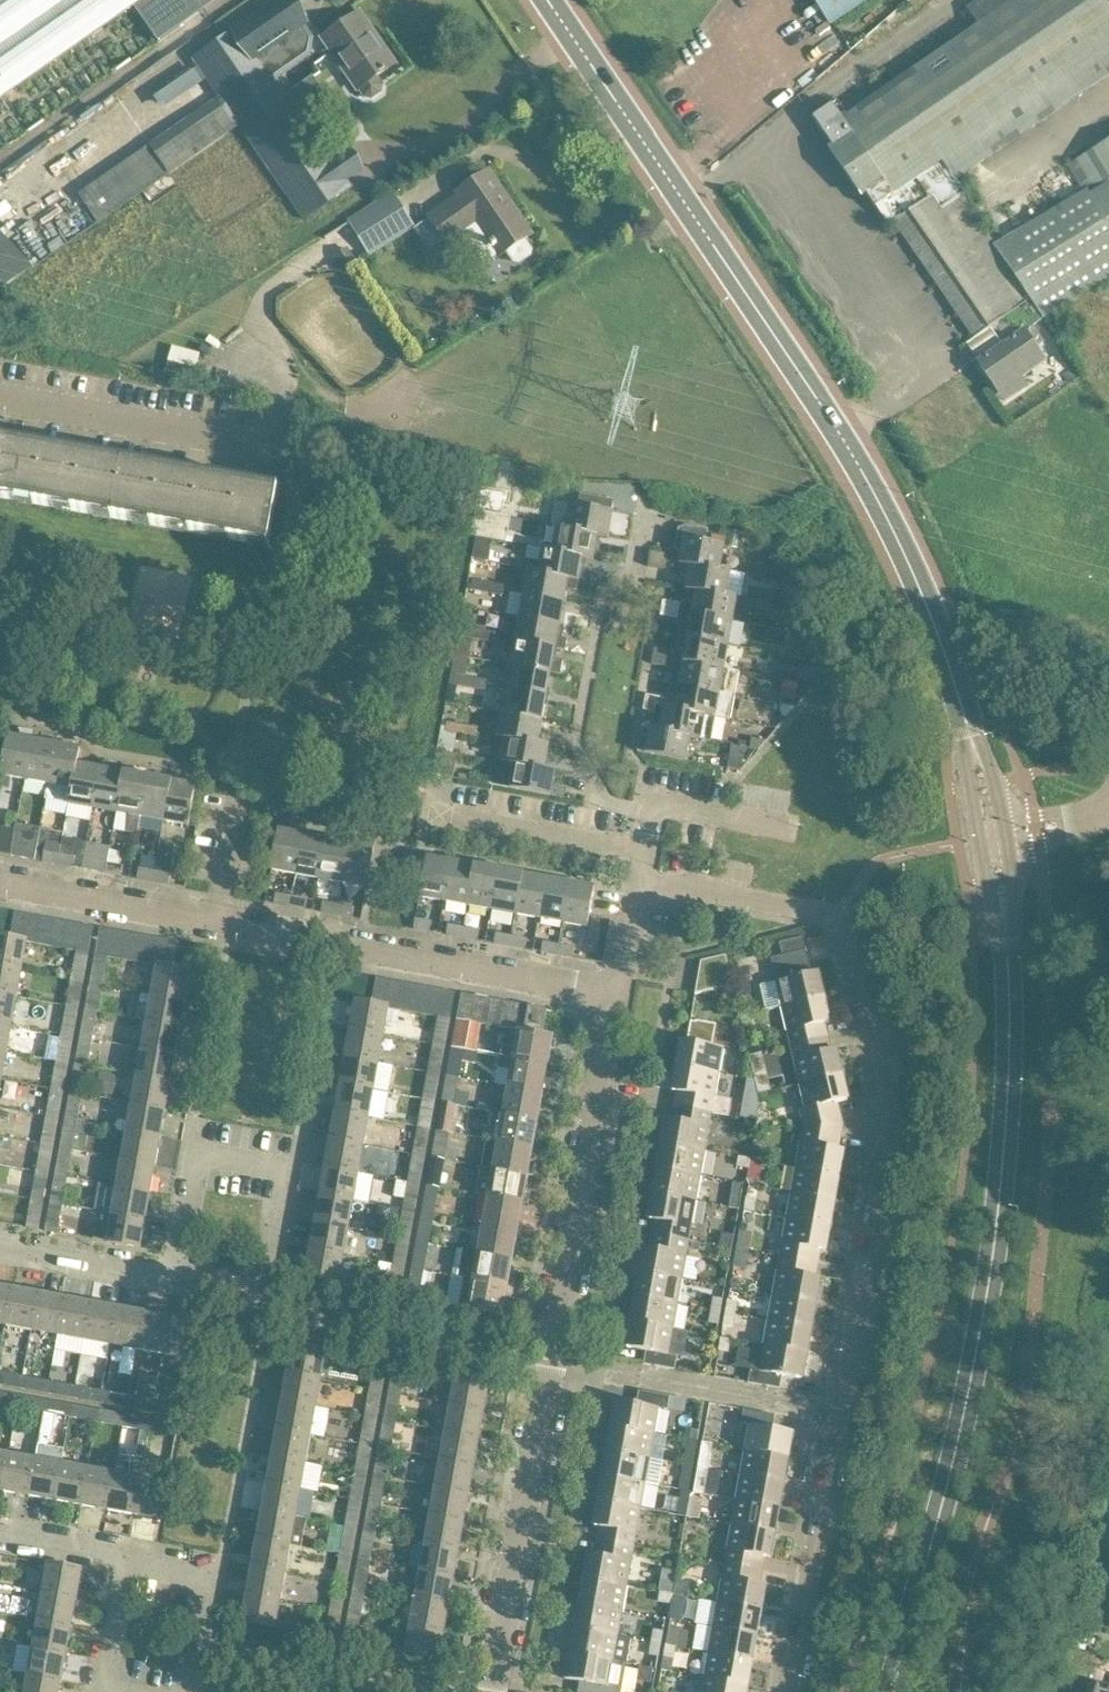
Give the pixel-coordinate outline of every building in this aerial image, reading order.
[(134,7),(159,43),(204,11),(197,0),(0,0),(0,101),(134,7)] [(191,60),(196,67),(206,82),(218,98),(238,127),(284,194),(303,221),(351,188),(345,181),(332,161),(275,78),(311,53),(313,37),(287,0),(277,0),(191,60)] [(995,387),(1017,371),(1021,378),(1044,363),(1039,356),(1041,355),(1036,347),(1043,342),(1033,327),(1045,319),(1044,317),(1108,278),(1108,142),(1092,151),(1090,151),(1091,152),(1070,165),(1085,191),(994,246),(959,196),(964,192),(952,174),(1073,91),(1064,77),(1108,47),(1108,11),(1107,8),(1108,8),(1107,6),(1108,5),(1108,0),(1016,0),(843,119),(833,105),(814,118),(833,146),(829,149),(862,197),(866,194),(875,208),(877,207),(889,226),(895,222),(975,338),(990,328),(1003,346),(979,363),(995,387)] [(867,0),(816,0),(831,24),(867,0)] [(377,77),(395,65),(393,63),(389,66),(368,35),(372,32),(359,13),(323,38),(364,97),(372,99),(381,93),(383,85),(377,77)] [(524,239),(532,234),(510,202),(505,206),(485,176),(490,173),(489,172),(457,194),(460,197),(430,218),(446,242),(477,222),(500,256),(507,251),(514,263),(520,263),(531,256),(532,251),(524,239)] [(372,252),(412,227),(393,195),(353,221),(372,252)] [(268,548),(279,492),(277,491),(277,492),(0,442),(0,499),(268,548)] [(476,511),(481,512),(502,516),(504,504),(510,505),(511,493),(494,490),(481,488),(476,511)] [(555,502),(551,525),(608,536),(613,512),(612,512),(614,502),(580,496),(578,506),(555,502)] [(509,517),(502,516),(481,512),(477,535),(481,535),(480,542),(491,545),(492,539),(505,541),(509,517)] [(608,538),(608,536),(547,525),(545,528),(543,536),(545,539),(544,547),(583,555),(594,557),(598,536),(608,538)] [(681,554),(680,563),(731,573),(732,571),(720,569),(724,545),(705,542),(708,529),(686,525),(678,528),(675,548),(681,554)] [(477,535),(472,559),(489,562),(491,545),(480,542),(481,535),(477,535)] [(540,571),(579,579),(583,555),(544,547),(540,571)] [(649,559),(666,562),(668,554),(650,551),(649,559)] [(665,569),(666,562),(649,559),(648,566),(665,569)] [(688,580),(686,589),(736,598),(737,596),(728,595),(731,573),(680,563),(680,564),(683,565),(680,574),(688,580)] [(529,569),(524,594),(564,601),(566,588),(577,590),(579,579),(529,569)] [(472,589),(488,592),(489,582),(474,579),(472,589)] [(505,585),(489,582),(488,592),(503,595),(505,585)] [(694,605),(692,613),(732,621),(736,598),(686,589),(686,590),(689,590),(687,599),(694,605)] [(773,603),(787,605),(789,594),(775,592),(773,603)] [(524,594),(520,617),(560,624),(564,601),(524,594)] [(663,600),(662,608),(679,611),(680,603),(663,600)] [(678,619),(679,611),(662,608),(660,616),(678,619)] [(682,626),(681,637),(728,646),(732,621),(692,613),(691,623),(682,626)] [(807,635),(808,632),(810,619),(809,619),(797,616),(794,632),(807,635)] [(560,625),(560,624),(520,617),(516,641),(555,648),(566,650),(568,639),(563,638),(565,626),(560,625),(560,626),(560,625)] [(472,639),(479,640),(481,630),(465,628),(464,632),(463,632),(463,637),(472,639)] [(496,633),(481,630),(479,640),(494,643),(496,633)] [(685,652),(684,661),(724,669),(728,646),(681,637),(679,647),(685,652)] [(503,653),(501,664),(512,666),(551,673),(561,674),(564,660),(554,658),(555,648),(516,641),(514,655),(503,653)] [(812,661),(813,658),(815,648),(802,646),(799,658),(812,661)] [(655,648),(653,655),(671,658),(672,652),(655,648)] [(669,667),(671,658),(653,655),(652,664),(669,667)] [(674,674),(672,683),(738,696),(743,672),(724,669),(684,661),(682,671),(674,674)] [(512,666),(508,689),(547,696),(551,673),(512,666)] [(456,675),(454,685),(470,688),(472,677),(456,675)] [(487,680),(472,677),(470,688),(485,690),(486,690),(487,680)] [(675,708),(715,716),(716,716),(734,719),(738,696),(672,683),(670,694),(677,700),(675,708)] [(508,689),(503,713),(542,720),(547,696),(508,689)] [(646,695),(645,702),(656,704),(662,705),(664,698),(646,695)] [(645,702),(643,710),(655,712),(656,704),(645,702)] [(711,741),(715,716),(705,714),(675,708),(665,706),(663,716),(655,719),(653,728),(650,728),(650,729),(711,741)] [(503,713),(499,737),(549,745),(538,743),(542,720),(503,713)] [(461,735),(463,725),(447,722),(446,728),(445,732),(461,735)] [(461,735),(476,738),(478,728),(463,725),(461,735)] [(25,780),(33,738),(32,737),(34,731),(19,728),(21,732),(20,737),(8,735),(0,775),(1,775),(0,779),(0,787),(9,788),(11,777),(25,780)] [(711,741),(650,729),(648,738),(640,740),(638,752),(650,754),(686,761),(690,737),(711,741)] [(515,763),(555,770),(545,768),(549,745),(499,737),(509,739),(505,761),(515,763)] [(25,780),(49,784),(56,744),(33,740),(33,738),(25,780)] [(752,738),(750,748),(759,750),(766,741),(752,738)] [(79,748),(56,744),(49,784),(46,800),(68,804),(69,804),(79,748)] [(80,748),(79,748),(69,804),(93,808),(100,768),(78,764),(80,748)] [(730,758),(728,768),(741,771),(749,762),(730,758)] [(515,763),(510,788),(550,796),(563,798),(565,787),(552,785),(555,770),(515,763)] [(93,808),(116,812),(123,772),(100,768),(93,808)] [(116,812),(128,815),(130,815),(127,831),(137,833),(147,777),(123,772),(116,812)] [(141,817),(163,821),(171,781),(147,777),(137,833),(138,833),(141,817)] [(196,786),(171,781),(163,821),(189,826),(189,825),(196,786)] [(11,856),(17,824),(16,824),(15,830),(0,827),(0,854),(11,856)] [(17,824),(11,856),(35,860),(41,828),(17,824)] [(58,864),(60,854),(63,839),(64,833),(41,828),(35,860),(36,860),(36,859),(43,861),(43,862),(58,864)] [(271,870),(295,874),(302,834),(278,830),(271,870)] [(326,839),(302,834),(295,874),(319,879),(326,839)] [(58,864),(81,869),(86,843),(63,839),(60,854),(58,864)] [(319,879),(342,883),(349,843),(326,839),(319,879)] [(81,869),(105,873),(107,863),(109,848),(86,843),(81,869)] [(374,848),(349,843),(342,883),(367,888),(374,848)] [(427,857),(420,897),(444,901),(452,861),(427,857)] [(154,871),(152,882),(169,885),(169,884),(171,875),(164,873),(166,860),(157,858),(154,871)] [(444,901),(468,906),(475,866),(452,861),(444,901)] [(123,866),(107,863),(105,873),(122,876),(123,866)] [(475,866),(468,906),(492,910),(499,870),(475,866)] [(154,871),(139,869),(137,879),(152,882),(154,871)] [(492,910),(516,914),(523,874),(499,870),(492,910)] [(523,874),(516,914),(539,919),(547,879),(523,874)] [(539,919),(563,923),(570,883),(547,879),(539,919)] [(570,883),(563,923),(587,927),(589,916),(594,887),(570,883)] [(291,896),(276,894),(274,904),(289,906),(291,896)] [(289,906),(305,910),(307,899),(291,896),(289,906)] [(338,905),(323,902),(321,912),(336,915),(338,905)] [(336,915),(353,918),(354,908),(338,905),(336,915)] [(10,938),(23,940),(28,914),(15,912),(15,913),(10,938)] [(41,917),(28,914),(23,940),(26,941),(26,942),(36,944),(41,917)] [(36,944),(49,946),(54,919),(41,917),(36,944)] [(67,921),(54,919),(49,946),(62,949),(67,921)] [(414,929),(430,932),(431,922),(416,919),(414,929)] [(62,949),(75,951),(80,924),(67,921),(62,949)] [(94,926),(80,924),(75,951),(76,951),(77,950),(89,953),(94,926)] [(446,935),(462,938),(464,928),(448,925),(446,935)] [(96,954),(108,956),(113,930),(100,928),(96,954)] [(462,938),(478,941),(479,930),(464,928),(462,938)] [(127,932),(113,930),(108,956),(109,956),(109,957),(121,959),(127,932)] [(140,935),(127,932),(121,959),(135,962),(140,935)] [(512,936),(496,933),(494,944),(511,947),(512,936)] [(153,937),(140,935),(135,962),(148,964),(153,937)] [(22,968),(26,942),(26,941),(23,940),(10,938),(0,936),(0,964),(22,968)] [(527,939),(512,936),(511,947),(525,949),(527,939)] [(166,939),(153,937),(148,964),(157,966),(157,964),(161,965),(166,939)] [(781,1007),(823,997),(817,972),(812,973),(806,950),(803,937),(779,943),(783,956),(771,958),(775,974),(777,974),(779,981),(760,985),(766,1011),(781,1007)] [(179,942),(166,939),(161,965),(175,968),(179,942)] [(541,952),(557,955),(559,945),(543,942),(541,952)] [(557,955),(573,958),(574,948),(559,945),(557,955)] [(77,951),(73,977),(84,979),(89,953),(77,950),(76,951),(77,951)] [(96,954),(91,980),(103,983),(108,957),(109,957),(109,956),(108,956),(96,954)] [(733,985),(726,955),(701,961),(695,994),(733,985)] [(17,996),(22,968),(0,964),(0,992),(17,996)] [(157,966),(152,992),(187,998),(192,971),(175,968),(161,965),(157,964),(157,966)] [(73,977),(68,1005),(79,1007),(84,979),(73,977)] [(372,1004),(384,1006),(389,980),(377,978),(372,1004)] [(91,980),(86,1008),(98,1010),(103,983),(91,980)] [(402,982),(389,980),(384,1006),(389,1007),(389,1008),(397,1010),(402,982)] [(397,1010),(410,1012),(416,985),(402,982),(397,1010)] [(429,987),(416,985),(410,1012),(424,1015),(429,987)] [(424,1015),(437,1017),(442,990),(429,987),(424,1015)] [(455,992),(442,990),(437,1017),(438,1017),(438,1016),(439,1016),(451,1018),(455,992)] [(12,1023),(17,996),(0,992),(0,1021),(12,1023)] [(182,1026),(187,998),(152,992),(147,1019),(182,1026)] [(462,993),(457,1019),(470,1021),(471,1022),(470,1023),(471,1023),(476,996),(462,993)] [(489,998),(476,996),(471,1023),(485,1025),(489,998)] [(791,1046),(821,1038),(827,1037),(824,1024),(829,1022),(823,997),(781,1007),(789,1038),(791,1046)] [(485,1025),(498,1027),(503,1001),(489,998),(485,1025)] [(355,1001),(350,1028),(384,1034),(389,1008),(389,1007),(384,1006),(372,1004),(355,1001)] [(498,1027),(511,1030),(516,1003),(503,1001),(498,1027)] [(519,1030),(525,1031),(529,1006),(516,1003),(511,1030),(518,1031),(519,1030)] [(74,1035),(79,1007),(68,1005),(62,1032),(74,1035)] [(547,1009),(529,1006),(525,1031),(543,1035),(547,1009)] [(86,1008),(81,1036),(93,1038),(98,1010),(86,1008)] [(434,1043),(446,1045),(451,1018),(439,1016),(434,1043)] [(144,1038),(142,1047),(176,1053),(179,1038),(182,1026),(147,1019),(144,1038)] [(465,1049),(470,1021),(457,1019),(452,1047),(465,1049)] [(7,1051),(9,1038),(12,1023),(0,1021),(0,1050),(7,1051)] [(691,1021),(687,1041),(682,1040),(677,1065),(675,1064),(674,1065),(719,1073),(724,1048),(712,1045),(715,1025),(691,1021)] [(350,1028),(348,1038),(345,1055),(379,1062),(384,1038),(384,1034),(350,1028)] [(553,1037),(543,1035),(525,1031),(519,1030),(518,1031),(517,1038),(514,1058),(548,1064),(553,1038),(553,1037)] [(57,1060),(69,1062),(74,1035),(62,1032),(57,1060)] [(81,1036),(80,1038),(76,1064),(88,1066),(93,1038),(81,1036)] [(827,1037),(821,1038),(791,1046),(800,1084),(842,1074),(836,1049),(830,1050),(827,1038),(827,1037)] [(434,1043),(429,1071),(441,1073),(446,1045),(434,1043)] [(171,1081),(176,1053),(142,1047),(137,1075),(171,1081)] [(460,1077),(465,1049),(452,1047),(447,1074),(460,1077)] [(345,1055),(340,1083),(374,1089),(379,1062),(345,1055)] [(501,1056),(499,1069),(511,1071),(509,1086),(543,1092),(543,1093),(549,1094),(551,1080),(545,1079),(548,1064),(514,1058),(501,1056)] [(52,1088),(64,1090),(69,1062),(57,1060),(52,1088)] [(76,1064),(71,1091),(83,1094),(88,1066),(76,1064)] [(678,1092),(676,1106),(712,1112),(732,1116),(735,1099),(715,1095),(719,1073),(674,1065),(674,1066),(677,1066),(672,1091),(678,1092)] [(429,1071),(424,1098),(436,1100),(441,1073),(429,1071)] [(447,1074),(442,1102),(455,1104),(460,1077),(447,1074)] [(800,1111),(804,1126),(842,1125),(836,1102),(848,1100),(842,1074),(800,1084),(806,1109),(800,1111)] [(137,1075),(132,1103),(166,1109),(171,1081),(137,1075)] [(340,1083),(335,1111),(369,1117),(374,1089),(340,1083)] [(509,1086),(504,1113),(538,1119),(543,1093),(543,1092),(509,1086)] [(52,1088),(47,1116),(59,1118),(64,1090),(52,1088)] [(71,1091),(66,1119),(78,1121),(83,1094),(71,1091)] [(424,1098),(419,1126),(431,1128),(436,1100),(424,1098)] [(442,1102),(437,1130),(449,1132),(455,1104),(442,1102)] [(161,1137),(166,1109),(132,1103),(127,1130),(161,1137)] [(661,1142),(660,1143),(705,1151),(712,1112),(676,1106),(673,1119),(667,1118),(663,1143),(661,1142)] [(770,1110),(761,1109),(758,1125),(767,1127),(770,1110)] [(335,1111),(330,1138),(364,1145),(369,1117),(335,1111)] [(491,1111),(486,1139),(533,1148),(538,1119),(504,1113),(491,1111)] [(42,1143),(54,1146),(59,1118),(47,1116),(42,1143)] [(745,1118),(742,1132),(754,1134),(757,1120),(745,1118)] [(66,1119),(61,1147),(73,1149),(78,1121),(66,1119)] [(804,1126),(796,1168),(841,1176),(841,1175),(838,1174),(843,1149),(837,1148),(842,1125),(804,1126)] [(419,1126),(414,1154),(426,1156),(431,1128),(419,1126)] [(127,1130),(122,1158),(156,1164),(161,1137),(127,1130)] [(444,1159),(449,1132),(437,1130),(432,1157),(444,1159)] [(330,1138),(325,1166),(359,1172),(364,1145),(330,1138)] [(486,1139),(481,1166),(494,1168),(528,1174),(528,1175),(534,1176),(536,1162),(530,1161),(533,1148),(486,1139)] [(42,1143),(37,1171),(49,1173),(54,1146),(42,1143)] [(663,1145),(659,1169),(701,1176),(705,1151),(660,1143),(660,1144),(663,1145)] [(61,1147),(55,1174),(68,1177),(73,1149),(61,1147)] [(392,1178),(409,1181),(421,1183),(426,1156),(414,1154),(410,1174),(393,1171),(392,1178)] [(439,1188),(444,1159),(432,1157),(427,1186),(439,1188)] [(749,1169),(750,1159),(737,1157),(735,1167),(747,1169),(749,1169)] [(151,1192),(156,1164),(122,1158),(117,1186),(151,1192)] [(763,1162),(750,1159),(749,1169),(762,1171),(763,1162)] [(325,1166),(320,1194),(354,1200),(359,1172),(325,1166)] [(481,1166),(476,1194),(489,1197),(523,1203),(529,1204),(531,1190),(525,1189),(528,1175),(528,1174),(494,1168),(481,1166)] [(796,1168),(792,1192),(834,1200),(838,1176),(841,1176),(796,1168)] [(652,1192),(651,1193),(696,1201),(701,1176),(659,1169),(654,1193),(652,1192)] [(32,1199),(44,1201),(49,1173),(37,1171),(32,1199)] [(55,1174),(50,1202),(63,1204),(68,1177),(55,1174)] [(409,1181),(404,1209),(416,1211),(421,1183),(409,1181)] [(730,1207),(739,1209),(744,1184),(734,1182),(730,1207)] [(117,1186),(112,1214),(146,1220),(151,1192),(117,1186)] [(434,1216),(439,1188),(427,1186),(422,1213),(434,1216)] [(792,1192),(787,1217),(832,1225),(829,1224),(834,1200),(792,1192)] [(655,1220),(653,1234),(689,1240),(696,1201),(651,1193),(651,1194),(654,1194),(649,1219),(655,1220)] [(320,1194),(315,1221),(349,1227),(354,1200),(320,1194)] [(757,1198),(747,1196),(745,1210),(754,1212),(757,1198)] [(489,1197),(483,1224),(518,1231),(523,1203),(489,1197)] [(39,1230),(44,1201),(32,1199),(26,1227),(26,1228),(39,1230)] [(58,1233),(63,1204),(50,1202),(45,1231),(57,1233),(58,1233)] [(400,1227),(398,1236),(410,1239),(416,1211),(404,1209),(393,1207),(390,1225),(400,1227)] [(422,1213),(417,1241),(429,1243),(434,1216),(422,1213)] [(141,1248),(146,1220),(112,1214),(107,1241),(107,1242),(141,1248)] [(787,1217),(780,1256),(817,1263),(819,1250),(825,1251),(829,1226),(832,1226),(832,1225),(787,1217)] [(315,1221),(310,1249),(344,1255),(349,1227),(315,1221)] [(483,1224),(479,1252),(513,1258),(518,1231),(483,1224)] [(737,1249),(749,1251),(753,1233),(741,1231),(737,1249)] [(732,1248),(734,1236),(721,1233),(719,1246),(721,1246),(732,1248)] [(638,1271),(637,1271),(682,1279),(689,1240),(653,1234),(650,1247),(645,1246),(640,1271),(638,1271)] [(398,1236),(393,1264),(405,1266),(410,1239),(398,1236)] [(424,1270),(429,1243),(417,1241),(412,1268),(424,1270)] [(718,1257),(730,1260),(732,1248),(721,1246),(718,1257)] [(455,1276),(464,1278),(508,1285),(513,1258),(479,1252),(460,1248),(455,1276)] [(310,1249),(305,1277),(305,1278),(338,1284),(344,1255),(310,1249)] [(746,1269),(749,1251),(737,1249),(734,1267),(746,1269)] [(814,1277),(817,1263),(780,1256),(773,1295),(818,1303),(815,1302),(820,1278),(814,1277)] [(388,1293),(400,1295),(405,1266),(393,1264),(388,1293)] [(424,1270),(412,1268),(407,1296),(419,1299),(424,1270)] [(678,1304),(682,1279),(637,1271),(637,1272),(640,1272),(640,1273),(636,1297),(678,1304)] [(469,1307),(503,1314),(503,1312),(508,1285),(464,1278),(459,1306),(469,1307)] [(0,1286),(0,1324),(4,1325),(11,1288),(0,1286)] [(37,1293),(11,1288),(4,1325),(31,1330),(37,1293)] [(64,1297),(37,1293),(31,1330),(57,1335),(64,1297)] [(773,1295),(769,1320),(811,1328),(815,1304),(818,1304),(818,1303),(773,1295)] [(90,1302),(64,1297),(57,1335),(83,1339),(90,1302)] [(629,1321),(628,1321),(673,1329),(678,1304),(636,1297),(631,1321),(629,1321)] [(713,1297),(711,1310),(721,1312),(723,1299),(713,1297)] [(726,1313),(735,1315),(738,1301),(728,1300),(726,1313)] [(117,1307),(90,1302),(83,1339),(110,1344),(117,1307)] [(143,1312),(117,1307),(110,1344),(136,1349),(143,1312)] [(709,1323),(718,1325),(721,1312),(711,1310),(709,1323)] [(169,1317),(143,1312),(136,1349),(162,1354),(169,1317)] [(733,1328),(735,1315),(726,1313),(723,1326),(733,1328)] [(197,1322),(169,1317),(162,1354),(190,1359),(197,1322)] [(769,1320),(764,1345),(809,1353),(806,1352),(811,1328),(769,1320)] [(646,1351),(643,1364),(675,1370),(677,1356),(669,1355),(673,1329),(628,1321),(628,1322),(631,1322),(626,1347),(646,1351)] [(731,1339),(721,1338),(719,1351),(729,1353),(731,1339)] [(755,1344),(748,1383),(780,1388),(782,1375),(802,1379),(806,1354),(809,1354),(809,1353),(764,1345),(755,1344)] [(292,1345),(287,1373),(321,1379),(326,1352),(292,1345)] [(375,1361),(370,1389),(382,1391),(388,1363),(375,1361)] [(394,1364),(389,1392),(401,1394),(406,1367),(406,1366),(394,1364)] [(0,1372),(0,1385),(21,1388),(23,1376),(0,1372)] [(316,1407),(321,1379),(287,1373),(282,1400),(316,1407)] [(485,1409),(490,1382),(456,1375),(456,1376),(451,1403),(485,1409)] [(21,1388),(47,1393),(49,1381),(23,1376),(21,1388)] [(76,1386),(49,1381),(47,1393),(74,1398),(76,1386)] [(74,1398),(100,1403),(102,1391),(76,1386),(74,1398)] [(377,1419),(382,1391),(370,1389),(365,1416),(377,1419)] [(617,1402),(613,1426),(655,1433),(660,1408),(668,1409),(670,1396),(639,1390),(636,1404),(614,1400),(614,1401),(617,1402)] [(0,1391),(0,1404),(17,1407),(20,1395),(0,1391)] [(100,1403),(126,1408),(129,1396),(102,1391),(100,1403)] [(396,1421),(401,1394),(389,1392),(384,1419),(396,1421)] [(17,1407),(44,1412),(46,1400),(20,1395),(17,1407)] [(126,1408),(153,1413),(155,1400),(129,1396),(126,1408)] [(72,1405),(46,1400),(44,1412),(70,1417),(72,1405)] [(153,1413),(180,1418),(182,1405),(155,1400),(153,1413)] [(282,1400),(277,1428),(311,1434),(324,1436),(329,1409),(316,1407),(282,1400)] [(446,1430),(480,1437),(485,1409),(451,1403),(446,1430)] [(70,1417),(97,1422),(99,1409),(72,1405),(70,1417)] [(125,1414),(99,1409),(97,1422),(123,1427),(125,1414)] [(750,1424),(745,1449),(787,1457),(792,1433),(794,1433),(795,1432),(773,1428),(775,1415),(744,1409),(742,1422),(750,1424)] [(152,1419),(125,1414),(123,1427),(149,1431),(152,1419)] [(372,1446),(377,1419),(365,1416),(360,1444),(372,1446)] [(179,1424),(152,1419),(149,1431),(176,1436),(179,1424)] [(384,1419),(379,1447),(391,1449),(396,1421),(384,1419)] [(651,1458),(655,1433),(613,1426),(608,1450),(605,1449),(605,1450),(651,1458)] [(685,1438),(696,1439),(698,1428),(687,1427),(685,1438)] [(306,1462),(311,1434),(277,1428),(272,1456),(306,1462)] [(475,1464),(480,1437),(446,1430),(441,1458),(475,1464)] [(28,1495),(54,1500),(61,1463),(64,1449),(37,1444),(35,1458),(28,1495)] [(360,1444),(355,1471),(367,1474),(372,1446),(360,1444)] [(386,1477),(391,1449),(379,1447),(374,1474),(386,1477)] [(745,1449),(741,1474),(786,1483),(786,1482),(783,1481),(787,1457),(745,1449)] [(608,1451),(604,1476),(646,1483),(651,1458),(605,1450),(605,1451),(608,1451)] [(684,1464),(693,1466),(695,1453),(686,1451),(684,1464)] [(0,1452),(0,1490),(1,1491),(8,1453),(0,1452)] [(1,1491),(28,1495),(35,1458),(8,1453),(1,1491)] [(710,1456),(701,1454),(698,1467),(708,1469),(710,1456)] [(272,1456),(267,1483),(301,1489),(306,1462),(272,1456)] [(107,1510),(133,1514),(140,1477),(143,1463),(116,1458),(114,1473),(107,1510)] [(436,1486),(470,1492),(475,1464),(441,1458),(436,1486)] [(54,1500),(81,1505),(87,1468),(61,1463),(54,1500)] [(691,1480),(693,1466),(684,1464),(681,1478),(691,1480)] [(698,1467),(694,1492),(703,1493),(708,1469),(698,1467)] [(114,1473),(87,1468),(81,1505),(107,1510),(114,1473)] [(355,1471),(350,1499),(362,1501),(367,1474),(355,1471)] [(374,1474),(369,1502),(381,1504),(386,1477),(374,1474)] [(741,1474),(736,1499),(778,1507),(783,1483),(786,1483),(741,1474)] [(642,1508),(646,1483),(604,1476),(599,1500),(597,1499),(596,1500),(642,1508)] [(133,1514),(161,1520),(168,1482),(140,1477),(133,1514)] [(296,1517),(301,1489),(267,1483),(262,1511),(296,1517)] [(465,1519),(470,1492),(436,1486),(431,1513),(465,1519)] [(686,1516),(689,1499),(690,1495),(691,1491),(681,1490),(677,1514),(686,1516)] [(350,1499),(345,1527),(357,1529),(362,1501),(350,1499)] [(702,1501),(689,1499),(686,1516),(699,1518),(702,1501)] [(736,1499),(732,1524),(777,1532),(774,1531),(778,1507),(736,1499)] [(600,1527),(598,1541),(635,1547),(642,1508),(596,1500),(596,1501),(599,1501),(594,1526),(600,1527)] [(376,1532),(381,1504),(369,1502),(364,1530),(376,1532)] [(262,1511),(257,1538),(291,1544),(302,1546),(307,1519),(296,1517),(262,1511)] [(426,1541),(460,1547),(465,1519),(431,1513),(426,1541)] [(732,1524),(725,1563),(762,1570),(764,1557),(770,1558),(774,1533),(777,1533),(777,1532),(732,1524)] [(345,1527),(340,1554),(352,1556),(357,1529),(345,1527)] [(364,1530),(359,1557),(371,1559),(376,1532),(364,1530)] [(286,1572),(291,1544),(257,1538),(252,1566),(286,1572)] [(455,1575),(460,1547),(426,1541),(421,1568),(455,1575)] [(628,1586),(635,1547),(598,1541),(595,1554),(589,1553),(585,1578),(583,1577),(582,1578),(628,1586)] [(347,1584),(352,1556),(340,1554),(335,1582),(347,1584)] [(366,1587),(371,1559),(359,1557),(354,1585),(366,1587)] [(725,1563),(718,1602),(763,1611),(763,1610),(760,1609),(765,1585),(759,1583),(762,1570),(725,1563)] [(77,1598),(83,1570),(48,1564),(43,1592),(77,1598)] [(252,1566),(247,1593),(281,1600),(286,1572),(252,1566)] [(416,1596),(450,1602),(455,1575),(421,1568),(416,1596)] [(585,1579),(581,1604),(623,1611),(628,1586),(582,1578),(582,1579),(585,1579)] [(342,1612),(347,1584),(335,1582),(330,1609),(342,1612)] [(354,1585),(349,1612),(361,1614),(366,1587),(354,1585)] [(43,1592),(38,1619),(72,1626),(77,1598),(43,1592)] [(658,1602),(671,1604),(672,1594),(660,1592),(658,1602)] [(247,1593),(242,1622),(276,1628),(281,1600),(247,1593)] [(686,1597),(672,1594),(671,1604),(684,1606),(686,1597)] [(445,1630),(450,1602),(416,1596),(411,1624),(445,1630)] [(718,1602),(713,1627),(756,1635),(760,1611),(763,1611),(718,1602)] [(619,1636),(623,1611),(581,1604),(576,1628),(574,1627),(573,1628),(619,1636)] [(330,1609),(325,1638),(337,1640),(342,1612),(330,1609)] [(356,1643),(361,1614),(349,1612),(344,1641),(356,1643)] [(72,1626),(38,1619),(33,1647),(67,1653),(72,1626)] [(409,1636),(406,1652),(439,1659),(440,1658),(445,1630),(411,1624),(399,1621),(396,1634),(409,1636)] [(666,1644),(678,1646),(687,1648),(690,1630),(670,1627),(666,1644)] [(713,1627),(709,1652),(754,1660),(751,1659),(756,1635),(713,1627)] [(576,1629),(572,1653),(614,1661),(619,1636),(573,1628),(573,1629),(576,1629)] [(651,1642),(661,1644),(663,1631),(654,1629),(651,1642)] [(659,1657),(661,1644),(651,1642),(649,1656),(659,1657)] [(673,1672),(678,1646),(666,1644),(662,1670),(673,1672)] [(33,1647),(28,1675),(62,1681),(67,1653),(33,1647)] [(709,1652),(704,1677),(747,1685),(751,1661),(754,1661),(754,1660),(709,1652)] [(564,1679),(580,1682),(578,1691),(621,1691),(626,1663),(614,1661),(572,1653),(567,1678),(565,1677),(564,1679)] [(639,1667),(638,1677),(642,1683),(651,1684),(654,1670),(639,1667)] [(28,1675),(25,1691),(60,1691),(62,1681),(28,1675)] [(747,1685),(704,1677),(702,1691),(745,1691),(747,1685)]
